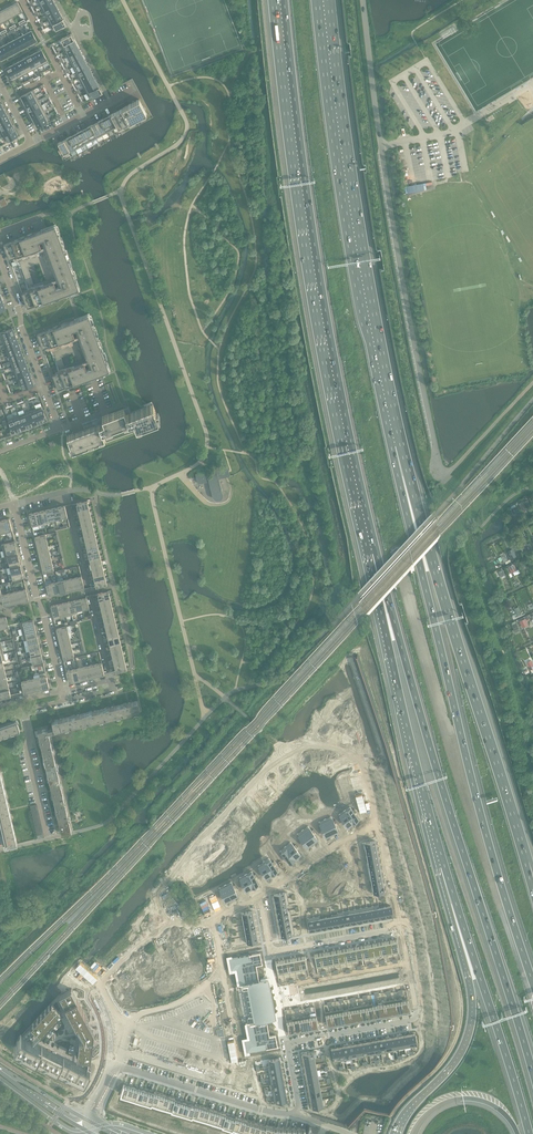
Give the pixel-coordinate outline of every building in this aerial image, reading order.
[(53,0),(50,0),(40,6),(43,11),(55,4),(53,0)] [(18,2),(13,5),(18,14),(23,11),(18,2)] [(58,9),(55,4),(43,11),(45,15),(58,9)] [(13,5),(8,7),(13,16),(18,14),(13,5)] [(13,16),(8,7),(3,9),(9,19),(13,16)] [(0,11),(0,14),(4,21),(9,19),(3,9),(0,11)] [(60,14),(58,9),(45,15),(48,20),(60,14)] [(63,19),(60,14),(48,20),(51,25),(63,19)] [(64,20),(63,19),(51,25),(54,31),(66,24),(65,22),(65,21),(64,19),(64,20)] [(37,41),(31,31),(26,34),(32,44),(37,41)] [(26,34),(21,36),(27,46),(32,44),(26,34)] [(72,36),(71,34),(61,39),(64,45),(61,46),(62,46),(74,39),(74,38),(73,36),(72,36)] [(21,36),(16,39),(22,49),(27,46),(21,36)] [(11,41),(17,52),(17,51),(18,52),(20,51),(19,50),(22,49),(16,39),(11,41)] [(77,45),(74,39),(62,46),(64,51),(77,45)] [(11,41),(6,44),(12,54),(17,52),(11,41)] [(6,44),(1,47),(7,57),(12,54),(6,44)] [(80,50),(77,45),(64,51),(65,52),(67,50),(69,55),(67,56),(67,57),(80,50)] [(48,62),(41,50),(40,49),(38,51),(36,52),(43,65),(48,62)] [(82,55),(80,50),(67,57),(70,62),(82,55)] [(43,65),(36,52),(31,55),(38,68),(43,65)] [(38,68),(31,55),(26,58),(33,70),(38,68)] [(85,60),(82,55),(70,62),(73,67),(85,60)] [(33,70),(26,58),(21,60),(28,73),(33,70)] [(28,73),(21,60),(16,63),(23,75),(28,73)] [(88,66),(85,60),(73,67),(76,72),(88,66)] [(23,75),(16,63),(15,63),(13,64),(14,64),(11,66),(18,78),(23,75)] [(18,78),(11,66),(6,68),(10,75),(9,76),(10,78),(11,77),(13,81),(18,78)] [(89,67),(88,66),(76,72),(78,78),(91,71),(90,69),(90,68),(89,66),(89,67)] [(94,76),(91,71),(78,78),(81,83),(94,76)] [(94,77),(94,76),(81,83),(84,88),(97,82),(95,79),(96,79),(95,77),(94,77)] [(98,84),(97,82),(84,88),(87,93),(99,87),(99,86),(100,86),(98,83),(98,84)] [(100,88),(99,87),(87,93),(90,99),(102,92),(101,90),(102,89),(101,87),(100,88)] [(36,95),(34,90),(21,96),(21,97),(21,98),(22,100),(23,99),(24,102),(36,95)] [(26,107),(39,100),(36,95),(24,102),(26,107)] [(119,110),(111,114),(111,115),(118,127),(118,128),(146,113),(139,99),(127,106),(127,105),(125,106),(124,104),(117,107),(119,110)] [(29,112),(42,105),(39,100),(26,107),(29,112)] [(32,117),(44,110),(42,105),(29,112),(32,117)] [(34,122),(47,115),(44,110),(32,117),(34,122)] [(0,118),(0,125),(9,120),(8,117),(9,117),(8,115),(7,115),(7,114),(0,118)] [(37,127),(50,120),(47,115),(34,122),(36,124),(35,124),(36,126),(37,126),(37,127)] [(107,117),(106,117),(112,130),(118,127),(111,115),(107,117)] [(105,118),(100,120),(107,133),(112,130),(106,117),(105,118)] [(0,125),(0,131),(12,125),(9,120),(0,125)] [(96,122),(95,123),(102,136),(107,133),(100,120),(96,122)] [(94,124),(90,126),(97,138),(102,136),(95,123),(94,124)] [(0,131),(0,132),(3,137),(15,130),(14,128),(15,127),(13,125),(13,126),(12,125),(0,131)] [(86,128),(85,129),(91,141),(97,138),(90,126),(86,128)] [(83,129),(79,131),(86,144),(91,141),(85,129),(83,129)] [(15,130),(3,137),(5,142),(9,140),(9,141),(12,140),(11,139),(18,136),(15,130)] [(75,134),(74,134),(81,147),(86,144),(79,131),(75,134)] [(73,135),(69,137),(75,150),(81,147),(74,134),(73,135)] [(65,139),(63,140),(70,153),(75,150),(69,137),(65,139)] [(62,141),(58,143),(65,156),(70,153),(63,140),(62,141)] [(407,193),(427,189),(426,183),(406,186),(407,193)] [(36,232),(4,244),(9,259),(18,256),(41,247),(39,241),(44,239),(46,245),(59,279),(61,284),(61,285),(56,287),(54,281),(31,290),(22,293),(27,307),(79,288),(55,225),(36,232)] [(109,370),(89,314),(74,320),(37,334),(43,348),(51,345),(75,336),(74,334),(77,333),(75,329),(78,329),(80,334),(90,361),(92,367),(87,369),(85,363),(53,374),(58,389),(109,370)] [(13,328),(2,332),(4,338),(15,334),(13,328)] [(15,334),(4,338),(6,343),(17,340),(15,334)] [(17,340),(6,343),(9,349),(19,345),(17,340)] [(19,345),(9,349),(11,355),(21,351),(19,345)] [(21,351),(11,355),(13,360),(23,356),(21,351)] [(23,356),(13,360),(15,366),(25,362),(23,356)] [(25,362),(15,366),(17,371),(27,368),(25,362)] [(27,368),(17,371),(19,377),(29,373),(27,368)] [(32,379),(31,376),(32,376),(31,373),(30,374),(30,373),(19,377),(16,378),(18,384),(32,379)] [(34,385),(32,379),(18,384),(19,384),(21,383),(23,389),(25,388),(25,389),(27,388),(27,387),(34,385)] [(99,424),(67,436),(73,451),(74,454),(106,443),(138,430),(151,426),(160,422),(158,419),(153,404),(147,406),(131,412),(130,408),(125,410),(124,409),(102,417),(103,418),(97,420),(99,424)] [(42,406),(36,409),(41,422),(43,421),(43,422),(47,420),(46,416),(45,416),(44,413),(45,413),(44,410),(43,410),(42,406)] [(36,409),(30,411),(35,424),(41,422),(36,409)] [(30,411),(25,413),(30,426),(35,424),(30,411)] [(25,413),(19,415),(24,428),(30,426),(25,413)] [(19,415),(13,417),(18,430),(24,428),(19,415)] [(13,417),(8,419),(13,433),(13,432),(14,433),(16,432),(16,431),(18,430),(13,417)] [(216,469),(216,468),(207,470),(207,472),(196,474),(198,483),(209,480),(213,496),(213,497),(214,497),(214,498),(215,499),(216,499),(217,500),(218,500),(219,500),(219,499),(220,499),(221,499),(221,498),(222,497),(222,496),(222,495),(222,494),(218,478),(230,476),(227,467),(216,469)] [(87,500),(76,503),(78,508),(89,506),(87,500)] [(59,506),(61,517),(67,516),(65,505),(59,506)] [(59,506),(53,508),(55,519),(61,517),(59,506)] [(89,506),(78,508),(79,514),(90,511),(89,506)] [(53,508),(47,509),(50,523),(51,523),(50,520),(55,519),(53,508)] [(47,509),(41,511),(44,524),(50,523),(47,509)] [(41,511),(35,512),(39,526),(44,524),(41,511)] [(90,511),(79,514),(80,519),(91,517),(90,511)] [(35,512),(29,513),(32,524),(38,523),(38,526),(39,526),(35,512)] [(91,517),(80,519),(82,525),(93,522),(91,517)] [(10,518),(3,519),(6,530),(6,533),(13,532),(10,518)] [(93,522),(82,525),(83,530),(94,528),(93,522)] [(94,528),(83,530),(84,536),(95,533),(94,528)] [(95,533),(84,536),(86,541),(97,539),(95,533)] [(46,534),(35,537),(36,543),(47,541),(46,534)] [(97,539),(86,541),(87,547),(98,544),(97,539)] [(15,541),(2,545),(3,551),(17,548),(15,541)] [(47,541),(36,543),(38,549),(48,546),(47,541)] [(98,544),(87,547),(88,552),(99,550),(98,544)] [(48,546),(38,549),(39,555),(50,552),(48,546)] [(17,548),(3,551),(4,557),(18,553),(17,548)] [(99,550),(88,552),(89,558),(100,555),(99,550)] [(50,552),(39,555),(40,561),(51,558),(50,552)] [(18,553),(4,557),(6,562),(19,559),(18,553)] [(100,555),(89,558),(91,563),(102,561),(100,555)] [(51,558),(40,561),(42,566),(52,564),(51,558)] [(6,563),(9,562),(10,568),(21,565),(19,559),(6,562),(6,563)] [(102,561),(91,563),(92,569),(103,566),(102,561)] [(508,566),(511,572),(517,569),(515,563),(508,566)] [(42,566),(43,572),(54,570),(52,564),(42,566)] [(21,565),(10,568),(11,573),(22,571),(21,565)] [(103,566),(92,569),(93,574),(104,572),(103,566)] [(22,571),(11,573),(13,580),(24,577),(22,571)] [(505,577),(502,571),(497,573),(500,579),(505,577)] [(104,572),(93,574),(95,580),(106,577),(104,572)] [(84,587),(82,576),(75,578),(78,588),(84,587)] [(106,577),(95,580),(96,586),(107,583),(106,577)] [(78,588),(75,578),(70,579),(72,590),(78,588)] [(72,590),(70,579),(64,580),(66,591),(72,590)] [(66,591),(64,580),(58,582),(60,592),(66,591)] [(60,592),(58,582),(52,583),(55,594),(60,592)] [(52,583),(46,585),(48,595),(55,594),(52,583)] [(26,589),(20,591),(22,601),(29,600),(26,589)] [(109,590),(98,593),(99,599),(110,596),(109,590)] [(22,601),(20,591),(14,592),(16,603),(22,601)] [(16,603),(14,592),(7,594),(10,604),(16,603)] [(10,604),(7,594),(2,595),(1,595),(3,600),(2,600),(3,606),(10,604)] [(110,596),(99,599),(100,604),(111,602),(110,596)] [(89,608),(87,597),(80,599),(83,610),(89,608)] [(83,610),(80,599),(75,600),(78,614),(78,613),(78,611),(83,610)] [(78,614),(75,600),(69,602),(72,615),(78,614)] [(72,615),(69,602),(63,603),(66,616),(72,615)] [(111,602),(100,604),(102,610),(113,607),(111,602)] [(66,616),(63,603),(57,604),(60,618),(66,616)] [(57,604),(51,606),(54,619),(60,618),(57,604)] [(113,607),(102,610),(103,615),(114,613),(113,607)] [(114,613),(103,615),(104,621),(115,618),(114,613)] [(6,616),(0,618),(3,628),(9,627),(6,616)] [(115,618),(104,621),(105,626),(116,624),(115,618)] [(520,620),(524,627),(529,625),(526,618),(520,620)] [(33,619),(20,623),(21,629),(35,626),(33,619)] [(116,624),(105,626),(107,632),(118,629),(116,624)] [(35,626),(21,629),(23,635),(36,631),(35,626)] [(67,626),(56,629),(58,635),(69,632),(67,626)] [(118,629),(107,632),(108,637),(119,635),(118,629)] [(36,631),(23,635),(24,640),(38,637),(36,631)] [(69,632),(58,635),(59,641),(70,638),(69,632)] [(119,635),(108,637),(109,643),(120,640),(119,635)] [(24,641),(27,640),(28,646),(39,643),(38,637),(24,640),(24,641)] [(71,644),(70,638),(59,641),(60,646),(71,644)] [(120,640),(109,643),(111,648),(122,646),(120,640)] [(39,643),(28,646),(30,651),(40,649),(39,643)] [(71,644),(60,646),(62,652),(73,650),(71,644)] [(122,646),(111,648),(112,654),(123,651),(122,646)] [(40,649),(30,651),(31,657),(42,655),(40,649)] [(73,650),(62,652),(63,658),(74,656),(73,650)] [(123,651),(112,654),(113,659),(124,657),(123,651)] [(42,655),(31,657),(32,663),(43,661),(42,655)] [(124,657),(113,659),(115,665),(126,662),(124,657)] [(126,662),(115,665),(116,671),(127,668),(126,662)] [(102,663),(96,664),(98,675),(104,674),(102,663)] [(96,664),(90,665),(92,676),(98,675),(96,664)] [(90,665),(84,667),(87,678),(92,676),(90,665)] [(84,667),(78,668),(81,679),(87,678),(84,667)] [(78,668),(72,670),(75,681),(81,679),(78,668)] [(72,670),(66,671),(69,682),(75,681),(72,670)] [(47,676),(40,677),(43,688),(49,687),(47,676)] [(40,677),(34,679),(37,689),(43,688),(40,677)] [(34,679),(28,680),(30,691),(37,689),(34,679)] [(28,680),(21,681),(24,692),(30,691),(28,680)] [(9,689),(8,683),(0,685),(0,691),(9,689)] [(11,695),(9,689),(0,691),(0,698),(11,695)] [(138,701),(128,703),(121,705),(123,715),(140,711),(138,701)] [(345,703),(338,705),(342,716),(348,714),(346,708),(349,707),(348,704),(345,705),(345,703)] [(103,709),(106,719),(123,715),(121,705),(103,709)] [(332,709),(330,710),(331,713),(333,713),(335,718),(342,716),(338,705),(331,707),(332,709)] [(86,713),(89,723),(106,719),(103,709),(86,713)] [(69,717),(71,727),(89,723),(86,713),(69,717)] [(47,728),(38,730),(42,747),(52,745),(48,732),(51,731),(54,731),(71,727),(69,717),(52,721),(53,727),(48,729),(47,728)] [(319,720),(317,727),(328,731),(331,725),(325,722),(326,720),(323,719),(322,721),(319,720)] [(17,721),(8,724),(11,734),(20,731),(17,721)] [(4,736),(11,734),(8,724),(1,726),(4,736)] [(317,727),(314,733),(317,734),(316,736),(319,737),(320,735),(325,738),(328,731),(317,727)] [(348,727),(344,732),(353,740),(357,734),(355,733),(357,731),(354,729),(353,731),(348,727)] [(344,732),(339,738),(344,742),(343,743),(345,745),(347,744),(349,745),(353,740),(344,732)] [(42,747),(46,764),(56,762),(52,745),(42,747)] [(316,759),(315,762),(317,763),(316,766),(322,768),(327,757),(320,755),(318,760),(316,759)] [(327,757),(322,768),(329,771),(330,769),(332,769),(333,766),(331,766),(333,760),(327,757)] [(46,764),(50,782),(60,779),(56,762),(46,764)] [(288,762),(283,767),(292,775),(297,770),(295,768),(296,766),(294,764),(292,766),(288,762)] [(283,767),(279,772),(283,776),(282,778),(284,780),(286,778),(288,780),(292,775),(283,767)] [(349,771),(347,772),(349,778),(362,775),(360,768),(352,770),(351,768),(348,769),(349,771)] [(362,775),(349,778),(351,786),(352,785),(353,788),(357,787),(356,784),(364,782),(362,775)] [(272,777),(267,782),(277,791),(281,786),(278,784),(280,782),(278,780),(276,781),(272,777)] [(50,782),(54,799),(64,796),(60,779),(50,782)] [(267,782),(262,788),(267,792),(265,793),(268,796),(269,794),(271,796),(276,791),(277,792),(277,791),(267,782)] [(8,804),(6,794),(1,796),(1,798),(0,799),(0,806),(8,804)] [(258,795),(253,800),(262,808),(267,803),(265,801),(266,799),(264,797),(262,799),(258,795)] [(54,799),(58,816),(68,813),(64,796),(54,799)] [(253,800),(248,805),(253,809),(251,811),(254,813),(255,811),(256,812),(261,807),(262,808),(253,800)] [(8,804),(0,806),(0,813),(10,811),(8,804)] [(350,808),(345,812),(353,823),(359,819),(355,814),(356,812),(355,810),(353,811),(350,808)] [(241,810),(237,815),(246,823),(250,818),(248,817),(250,815),(247,813),(246,814),(241,810)] [(10,811),(0,813),(2,823),(7,822),(6,819),(11,818),(10,811)] [(345,812),(339,816),(341,819),(340,820),(342,823),(343,822),(347,827),(353,823),(345,812)] [(72,831),(68,813),(58,816),(62,833),(72,831)] [(237,815),(232,820),(236,825),(235,826),(237,828),(239,827),(240,828),(244,823),(245,824),(246,823),(237,815)] [(331,817),(325,820),(332,834),(338,831),(335,825),(337,824),(336,821),(334,822),(331,817)] [(2,823),(4,829),(13,827),(11,818),(6,819),(7,822),(2,823)] [(325,820),(319,823),(321,828),(319,829),(321,832),(323,831),(326,837),(332,834),(325,820)] [(15,834),(13,827),(4,829),(5,836),(15,834)] [(226,827),(222,832),(231,840),(235,835),(233,833),(235,831),(232,829),(231,831),(226,827)] [(308,827),(303,832),(312,844),(318,840),(313,834),(315,833),(313,830),(312,832),(308,827)] [(222,832),(217,837),(221,841),(220,843),(222,845),(224,843),(225,844),(229,839),(230,840),(231,840),(222,832)] [(303,832),(297,836),(300,840),(298,841),(300,844),(302,843),(306,848),(312,844),(303,832)] [(17,843),(15,834),(5,836),(7,841),(4,842),(5,846),(17,843)] [(375,841),(362,843),(363,850),(376,847),(375,841)] [(290,843),(285,848),(295,859),(301,855),(296,850),(298,848),(296,846),(294,847),(290,843)] [(211,846),(207,851),(216,859),(220,854),(211,846)] [(376,847),(363,850),(365,850),(366,856),(378,853),(376,847)] [(285,848),(280,852),(283,856),(281,857),(284,860),(285,859),(290,864),(295,859),(285,848)] [(207,851),(202,856),(210,863),(214,859),(215,860),(216,859),(207,851)] [(367,861),(366,862),(379,860),(378,853),(366,856),(367,861)] [(269,858),(263,862),(272,875),(278,871),(274,865),(276,864),(274,861),(272,862),(269,858)] [(379,860),(366,862),(367,868),(380,866),(379,860)] [(195,861),(190,866),(199,875),(204,870),(195,861)] [(264,863),(258,866),(260,870),(259,871),(260,874),(262,873),(266,878),(272,875),(263,862),(264,863)] [(190,866),(185,871),(193,879),(198,874),(199,875),(190,866)] [(380,866),(367,868),(368,874),(381,872),(380,866)] [(252,872),(246,875),(252,888),(258,885),(255,879),(257,877),(256,874),(254,875),(252,872)] [(381,872),(368,874),(369,881),(382,878),(381,872)] [(242,882),(240,883),(241,886),(243,885),(246,891),(252,888),(246,875),(240,878),(242,882)] [(352,879),(355,883),(361,880),(358,875),(352,879)] [(382,878),(369,881),(372,881),(373,886),(370,887),(383,885),(382,878)] [(231,883),(225,886),(232,898),(238,895),(235,889),(237,888),(235,885),(233,886),(231,883)] [(383,885),(370,887),(371,893),(384,891),(383,885)] [(221,892),(219,893),(220,896),(222,895),(225,901),(232,898),(225,886),(219,889),(221,892)] [(210,889),(203,892),(209,904),(216,901),(212,893),(214,892),(213,889),(210,890),(210,889)] [(197,896),(195,897),(196,900),(198,899),(202,907),(209,904),(203,892),(196,895),(197,896)] [(287,892),(274,895),(275,901),(288,898),(287,892)] [(288,898),(275,901),(276,907),(289,904),(288,898)] [(289,904),(276,907),(277,913),(290,910),(288,910),(287,905),(289,905),(289,904)] [(379,905),(373,906),(375,919),(381,918),(379,905)] [(379,905),(381,918),(387,917),(385,907),(379,908),(379,905)] [(373,906),(367,907),(369,920),(375,919),(373,906)] [(391,906),(385,907),(387,917),(393,916),(391,906)] [(150,907),(146,910),(153,919),(157,915),(157,914),(155,912),(150,907)] [(367,907),(361,908),(363,922),(369,920),(367,907)] [(361,908),(355,909),(357,923),(363,922),(361,908)] [(355,909),(349,911),(351,924),(357,923),(355,909)] [(146,910),(142,914),(149,922),(153,919),(146,910)] [(290,910),(277,913),(278,918),(291,916),(290,910)] [(253,911),(241,913),(242,919),(254,917),(253,911)] [(349,911),(343,912),(346,925),(351,924),(349,911)] [(343,912),(337,913),(340,926),(346,925),(343,912)] [(337,914),(332,915),(334,927),(340,926),(337,913),(337,914)] [(142,914),(138,917),(145,925),(149,922),(142,914)] [(291,916),(278,918),(279,924),(292,922),(291,916)] [(320,916),(314,917),(316,930),(322,929),(320,916)] [(320,916),(322,929),(328,928),(326,917),(320,918),(320,916)] [(138,917),(134,921),(141,929),(145,925),(138,917)] [(254,917),(242,919),(243,925),(255,923),(254,917)] [(314,917),(308,918),(310,931),(316,930),(314,917)] [(134,921),(130,924),(132,927),(134,929),(136,932),(137,932),(141,929),(134,921)] [(292,922),(279,924),(280,930),(293,928),(292,922)] [(255,923),(243,925),(244,931),(256,929),(255,923)] [(206,928),(198,936),(202,939),(209,932),(206,928)] [(293,928),(280,930),(281,936),(295,934),(293,928)] [(256,929),(244,931),(245,937),(257,935),(256,929)] [(209,932),(202,939),(205,942),(212,935),(209,932)] [(212,935),(205,942),(205,943),(208,945),(215,938),(212,935)] [(257,935),(245,937),(246,943),(258,941),(257,935)] [(215,938),(208,945),(212,950),(220,942),(215,938)] [(391,940),(393,954),(400,953),(397,939),(397,940),(391,941),(391,940)] [(168,940),(159,947),(163,952),(172,945),(168,940)] [(385,941),(388,955),(388,953),(393,952),(393,954),(391,940),(391,941),(385,942),(385,941)] [(379,942),(382,956),(388,955),(385,941),(385,942),(379,943),(379,942)] [(373,943),(376,957),(382,956),(379,942),(379,943),(374,944),(373,943)] [(368,944),(367,944),(370,958),(376,957),(373,943),(373,944),(368,945),(368,944)] [(109,944),(106,948),(114,955),(117,951),(114,948),(112,946),(109,944)] [(362,945),(364,959),(370,958),(367,944),(367,945),(362,946),(362,945)] [(172,945),(163,952),(167,957),(176,950),(172,945)] [(356,947),(358,960),(364,959),(362,945),(361,946),(356,947)] [(350,948),(352,961),(358,960),(356,947),(355,947),(356,947),(350,948)] [(106,948),(102,952),(110,959),(114,955),(106,948)] [(344,949),(346,962),(352,961),(350,948),(344,949)] [(338,950),(340,963),(341,963),(340,961),(346,960),(346,962),(344,949),(338,950)] [(176,950),(167,957),(171,961),(179,954),(176,950)] [(332,951),(335,965),(340,963),(338,950),(332,951)] [(326,952),(329,966),(329,964),(334,963),(334,965),(335,965),(332,951),(327,952),(326,952)] [(100,954),(98,956),(106,963),(110,959),(102,952),(100,954)] [(321,953),(320,953),(323,967),(329,966),(326,952),(321,953)] [(257,954),(229,959),(231,970),(237,969),(240,985),(239,985),(239,986),(243,985),(243,989),(243,990),(246,989),(247,994),(246,995),(247,995),(248,1000),(249,1005),(249,1006),(250,1011),(251,1016),(248,1017),(249,1022),(246,1023),(246,1024),(247,1023),(251,1040),(245,1041),(247,1052),(278,1046),(277,1041),(276,1035),(270,1036),(267,1020),(269,1020),(276,1018),(275,1018),(274,1013),(276,1013),(277,1012),(274,1013),(273,1008),(274,1007),(273,1007),(272,1002),(273,1002),(272,1002),(271,997),(272,996),(271,996),(270,991),(271,991),(270,991),(269,986),(272,985),(271,985),(269,985),(268,980),(269,980),(261,981),(259,982),(256,966),(263,964),(262,964),(261,959),(262,959),(262,958),(261,959),(260,953),(261,953),(257,954)] [(314,954),(317,968),(323,967),(320,953),(320,954),(315,955),(314,954)] [(152,954),(143,960),(146,965),(156,959),(152,954)] [(179,954),(171,961),(175,966),(183,959),(182,958),(179,954)] [(98,956),(95,960),(103,967),(106,963),(98,956)] [(299,957),(302,971),(308,969),(305,956),(299,957)] [(294,958),(293,958),(296,972),(296,969),(301,968),(301,971),(302,971),(299,957),(294,958)] [(288,959),(287,959),(290,973),(296,972),(293,958),(288,959)] [(156,959),(146,965),(150,970),(159,965),(156,959)] [(183,959),(175,966),(179,971),(187,964),(183,959)] [(282,960),(284,974),(284,972),(289,971),(290,973),(287,959),(287,960),(282,961),(282,960)] [(95,960),(91,964),(96,968),(99,970),(99,971),(103,967),(95,960)] [(276,961),(275,961),(278,975),(284,974),(282,960),(281,960),(281,961),(276,962),(276,961)] [(187,964),(179,971),(182,975),(191,968),(187,964)] [(159,965),(150,970),(153,975),(162,970),(159,965)] [(191,968),(182,975),(186,980),(194,973),(191,968)] [(162,970),(153,975),(156,980),(165,975),(162,970)] [(194,973),(186,980),(190,985),(198,978),(194,973)] [(165,975),(156,980),(159,985),(168,980),(165,975)] [(168,980),(159,985),(162,991),(171,985),(168,980)] [(127,982),(117,987),(120,992),(130,988),(127,982)] [(171,985),(162,991),(165,996),(174,990),(171,985)] [(130,988),(120,992),(122,998),(132,993),(130,988)] [(68,991),(59,995),(77,1028),(78,1027),(83,1036),(84,1037),(84,1039),(79,1038),(77,1057),(86,1058),(85,1063),(89,1063),(90,1059),(91,1059),(94,1032),(89,1021),(71,989),(68,991)] [(174,990),(165,996),(168,1001),(178,995),(174,990)] [(132,993),(122,998),(125,1003),(135,999),(132,993)] [(402,998),(396,999),(398,1013),(398,1012),(404,1011),(404,1012),(402,998)] [(402,998),(404,1012),(404,1011),(410,1010),(410,1011),(408,998),(402,999),(402,998)] [(135,999),(125,1003),(127,1009),(137,1005),(135,999)] [(396,999),(390,1000),(392,1014),(393,1014),(392,1014),(398,1013),(396,999)] [(390,1000),(384,1001),(386,1015),(387,1015),(392,1014),(390,1000)] [(51,1003),(31,1026),(41,1035),(62,1013),(51,1003)] [(372,1004),(366,1005),(369,1018),(374,1017),(375,1017),(372,1004)] [(373,1004),(372,1004),(375,1017),(380,1016),(381,1016),(379,1005),(373,1006),(373,1004)] [(366,1005),(360,1006),(363,1019),(369,1018),(366,1005)] [(360,1006),(355,1007),(357,1021),(357,1020),(363,1019),(360,1006)] [(355,1007),(349,1008),(351,1022),(351,1021),(357,1020),(357,1021),(355,1007)] [(343,1009),(345,1023),(345,1022),(351,1021),(351,1022),(349,1008),(348,1008),(349,1009),(343,1010),(343,1009)] [(343,1009),(337,1010),(339,1024),(340,1024),(339,1023),(345,1022),(345,1023),(343,1009)] [(337,1010),(331,1011),(333,1025),(334,1025),(334,1024),(339,1023),(339,1024),(337,1010)] [(331,1011),(325,1012),(327,1026),(328,1026),(328,1025),(333,1024),(333,1025),(331,1011)] [(310,1015),(304,1016),(306,1030),(307,1030),(307,1029),(312,1028),(312,1029),(310,1015)] [(310,1015),(312,1029),(313,1029),(312,1028),(318,1027),(318,1028),(319,1028),(316,1015),(310,1016),(310,1015)] [(298,1017),(301,1031),(301,1030),(306,1029),(306,1030),(304,1016),(304,1019),(299,1020),(298,1017)] [(298,1017),(292,1018),(295,1032),(295,1031),(300,1030),(300,1031),(301,1031),(298,1017)] [(292,1020),(286,1021),(288,1033),(289,1033),(289,1032),(294,1031),(294,1032),(295,1032),(292,1018),(292,1020)] [(414,1034),(408,1035),(410,1047),(417,1046),(414,1034)] [(20,1035),(14,1047),(84,1083),(91,1071),(20,1035)] [(177,1035),(175,1042),(186,1044),(187,1037),(177,1035)] [(408,1035),(402,1036),(404,1047),(410,1046),(410,1047),(408,1035)] [(391,1038),(385,1039),(387,1052),(393,1051),(391,1038)] [(385,1039),(379,1040),(381,1053),(387,1052),(385,1039)] [(379,1040),(373,1041),(375,1054),(381,1053),(379,1040)] [(373,1041),(367,1042),(369,1056),(375,1054),(373,1041)] [(175,1042),(174,1048),(185,1050),(186,1044),(175,1042)] [(204,1042),(202,1048),(212,1052),(214,1045),(204,1042)] [(367,1042),(361,1043),(364,1057),(363,1054),(369,1053),(369,1056),(367,1042)] [(361,1043),(355,1045),(358,1058),(364,1057),(361,1043)] [(355,1045),(349,1046),(352,1059),(352,1057),(357,1057),(357,1058),(358,1058),(355,1045)] [(349,1046),(344,1047),(346,1060),(352,1059),(349,1046)] [(344,1047),(338,1048),(340,1061),(346,1060),(344,1047)] [(174,1048),(173,1054),(184,1056),(185,1050),(174,1048)] [(202,1048),(199,1054),(210,1058),(212,1052),(202,1048)] [(338,1048),(331,1049),(334,1062),(340,1061),(338,1048)] [(316,1052),(303,1054),(304,1060),(317,1058),(316,1052)] [(173,1054),(172,1060),(183,1062),(184,1056),(173,1054)] [(199,1054),(197,1060),(207,1064),(210,1058),(199,1054)] [(317,1058),(304,1060),(305,1066),(316,1064),(315,1059),(317,1058)] [(172,1060),(171,1067),(182,1069),(183,1062),(172,1060)] [(197,1060),(195,1066),(205,1069),(207,1064),(197,1060)] [(281,1064),(270,1066),(267,1067),(269,1073),(282,1070),(281,1064)] [(195,1066),(193,1072),(203,1076),(205,1069),(195,1066)] [(235,1068),(232,1073),(242,1078),(245,1073),(235,1068)] [(282,1070),(269,1073),(270,1079),(283,1076),(282,1070)] [(231,1077),(230,1077),(240,1082),(242,1078),(232,1073),(231,1076),(231,1077)] [(283,1076),(270,1079),(271,1084),(272,1084),(284,1082),(283,1076)] [(230,1077),(228,1081),(238,1086),(240,1082),(230,1077)] [(228,1081),(226,1085),(236,1090),(238,1086),(228,1081)] [(123,1082),(120,1093),(126,1095),(129,1084),(123,1082)] [(129,1084),(126,1095),(131,1096),(134,1086),(129,1084)] [(134,1086),(131,1096),(136,1098),(139,1087),(134,1086)] [(139,1087),(136,1098),(141,1099),(144,1089),(139,1087)] [(285,1088),(273,1090),(272,1090),(273,1096),(286,1094),(285,1088)] [(144,1089),(141,1099),(146,1101),(149,1090),(144,1089)] [(149,1090),(146,1101),(151,1102),(154,1092),(155,1091),(154,1091),(154,1092),(149,1090)] [(154,1092),(151,1102),(151,1103),(152,1101),(156,1103),(159,1093),(160,1092),(155,1091),(154,1092)] [(159,1093),(156,1103),(161,1104),(164,1095),(165,1094),(160,1092),(159,1093)] [(164,1095),(161,1104),(167,1106),(170,1097),(170,1096),(165,1094),(164,1095)] [(286,1094),(273,1096),(274,1103),(287,1100),(286,1094)] [(170,1097),(167,1106),(171,1108),(171,1109),(175,1098),(175,1097),(170,1096),(170,1097)] [(175,1098),(171,1109),(176,1110),(180,1100),(175,1098),(175,1097),(175,1098)] [(325,1099),(312,1101),(313,1108),(326,1105),(325,1099)] [(180,1100),(176,1110),(182,1112),(185,1101),(180,1100)] [(185,1101),(182,1112),(187,1113),(190,1103),(185,1101)] [(190,1103),(187,1113),(192,1115),(195,1104),(195,1103),(195,1104),(190,1103)] [(195,1104),(192,1115),(192,1114),(197,1115),(200,1106),(200,1105),(195,1103),(195,1104)] [(200,1106),(197,1115),(202,1117),(205,1108),(205,1106),(200,1105),(200,1106)] [(205,1108),(202,1117),(207,1119),(210,1109),(211,1108),(205,1106),(205,1108)] [(210,1109),(207,1119),(212,1120),(215,1111),(216,1110),(211,1108),(210,1109)] [(215,1111),(212,1120),(217,1122),(220,1112),(221,1111),(216,1110),(215,1111)] [(220,1112),(217,1122),(222,1123),(222,1124),(225,1114),(226,1113),(221,1111),(220,1112)] [(225,1114),(222,1124),(227,1126),(231,1115),(226,1114),(226,1113),(225,1114)] [(231,1115),(227,1126),(232,1127),(236,1117),(236,1116),(235,1117),(231,1115)] [(236,1117),(232,1127),(233,1128),(233,1127),(238,1128),(241,1119),(241,1117),(236,1116),(236,1117)] [(241,1119),(238,1128),(243,1130),(246,1120),(246,1119),(241,1117),(241,1119)] [(246,1120),(243,1130),(248,1131),(251,1122),(251,1121),(246,1119),(246,1120)] [(251,1122),(248,1131),(253,1133),(256,1123),(256,1122),(251,1121),(251,1122)] [(253,1133),(257,1133),(258,1133),(261,1125),(261,1124),(256,1122),(256,1123),(253,1133)] [(258,1133),(264,1133),(267,1125),(267,1124),(266,1125),(261,1124),(261,1125),(258,1133)] [(264,1133),(269,1133),(272,1127),(272,1126),(267,1124),(267,1125),(264,1133)] [(269,1133),(275,1133),(277,1127),(277,1126),(277,1127),(272,1126),(272,1127),(269,1133)] [(275,1133),(280,1133),(283,1127),(283,1126),(282,1127),(277,1126),(277,1127),(275,1133)]
